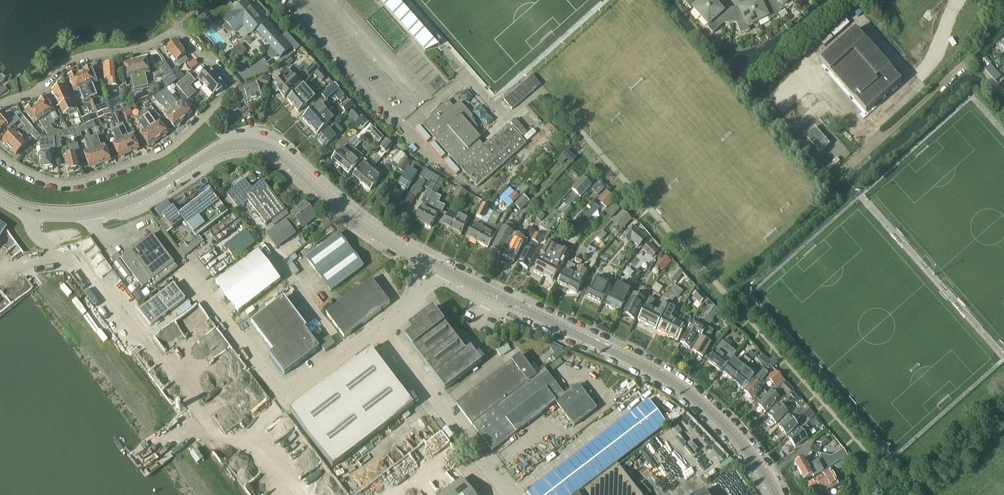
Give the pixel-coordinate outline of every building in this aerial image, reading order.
[(437,47),(395,0),(381,0),(380,1),(425,52),(437,47)] [(685,3),(692,11),(693,9),(700,17),(716,4),(713,0),(689,0),(685,3)] [(777,16),(767,0),(753,0),(754,1),(748,4),(758,22),(767,18),(769,21),(777,16)] [(791,0),(767,0),(777,16),(785,10),(783,7),(791,0)] [(266,21),(264,23),(246,2),(244,4),(243,4),(242,4),(240,4),(240,5),(239,5),(238,6),(238,7),(237,8),(237,9),(237,10),(224,21),(235,34),(245,25),(252,34),(256,30),(280,58),(291,49),(266,21)] [(721,8),(720,9),(716,4),(700,17),(707,25),(706,26),(712,34),(723,24),(732,24),(732,9),(726,9),(721,8)] [(748,27),(758,22),(748,4),(743,6),(742,5),(732,9),(732,24),(737,24),(740,34),(749,31),(748,27)] [(193,23),(199,31),(210,22),(203,14),(193,23)] [(865,43),(866,42),(855,30),(820,61),(866,113),(901,82),(889,69),(889,70),(865,43)] [(294,41),(287,33),(283,37),(290,45),(294,41)] [(185,56),(187,54),(177,42),(175,43),(174,43),(172,44),(171,46),(166,49),(180,67),(188,61),(185,56)] [(296,52),(300,48),(296,43),(291,47),(296,52)] [(225,57),(231,64),(246,51),(240,44),(225,57)] [(289,66),(293,62),(290,58),(285,62),(289,66)] [(146,79),(145,75),(149,73),(146,59),(136,61),(123,64),(127,79),(132,78),(133,82),(134,89),(148,86),(146,79)] [(191,69),(198,65),(194,60),(188,65),(191,69)] [(164,61),(157,66),(164,76),(171,71),(164,61)] [(315,75),(320,70),(314,63),(303,73),(309,79),(314,74),(315,75)] [(116,65),(110,65),(109,64),(106,65),(105,66),(103,66),(105,81),(108,81),(109,87),(117,86),(116,65)] [(990,76),(995,71),(990,65),(984,70),(990,76)] [(85,71),(80,73),(91,100),(97,98),(95,92),(99,91),(97,84),(98,84),(92,69),(90,69),(89,68),(86,69),(85,71)] [(179,81),(184,78),(177,68),(172,71),(179,81)] [(274,73),(273,79),(276,83),(273,86),(284,99),(300,85),(287,70),(284,73),(280,68),(274,73)] [(213,97),(225,87),(209,69),(198,79),(213,97)] [(320,79),(324,75),(320,70),(315,75),(320,79)] [(995,82),(1001,77),(995,71),(990,76),(995,82)] [(84,103),(91,100),(80,73),(75,75),(73,74),(71,75),(70,77),(68,78),(74,93),(79,91),(84,103)] [(187,88),(195,82),(189,75),(176,87),(182,93),(187,88)] [(535,79),(533,76),(520,87),(504,100),(505,101),(512,110),(540,86),(535,79)] [(267,91),(271,79),(263,77),(260,89),(267,91)] [(248,103),(261,98),(257,84),(239,89),(240,93),(244,104),(248,103)] [(326,100),(338,88),(334,84),(322,95),(326,100)] [(63,116),(75,110),(74,110),(71,103),(70,101),(65,90),(64,87),(63,86),(58,88),(57,88),(54,89),(54,91),(52,92),(59,107),(63,116)] [(67,86),(64,87),(65,90),(70,101),(73,100),(67,86)] [(298,113),(314,99),(303,86),(296,93),(287,100),(298,113)] [(187,88),(182,93),(189,100),(194,95),(187,88)] [(165,101),(172,96),(166,89),(159,94),(165,101)] [(159,94),(158,95),(158,94),(153,98),(160,105),(161,105),(165,102),(164,102),(165,101),(159,94)] [(49,115),(54,112),(46,98),(43,99),(40,100),(40,102),(36,104),(50,127),(55,124),(49,115)] [(182,103),(178,106),(171,98),(166,102),(183,121),(187,119),(188,119),(190,117),(190,116),(192,114),(182,103)] [(114,101),(108,103),(110,110),(111,113),(128,108),(126,103),(115,106),(114,101)] [(353,105),(349,101),(341,107),(346,112),(353,105)] [(458,103),(453,108),(447,101),(429,116),(431,118),(422,125),(477,187),(526,144),(510,126),(485,148),(479,141),(481,139),(474,131),(477,129),(477,127),(471,120),(472,119),(472,117),(461,104),(458,103)] [(180,124),(183,121),(166,102),(161,106),(169,114),(165,118),(175,129),(176,128),(178,128),(180,126),(180,124)] [(49,127),(50,127),(36,104),(31,107),(30,107),(27,109),(27,110),(25,111),(34,125),(39,122),(44,130),(49,138),(54,136),(55,136),(51,129),(49,127)] [(319,104),(302,119),(310,128),(322,117),(321,116),(326,112),(323,109),(319,104)] [(127,118),(132,114),(129,108),(123,112),(127,118)] [(96,114),(98,119),(111,114),(109,109),(96,114)] [(213,116),(217,119),(223,113),(219,109),(213,116)] [(356,109),(348,116),(355,123),(356,122),(362,117),(363,116),(358,111),(356,109)] [(129,138),(124,127),(118,112),(112,115),(114,120),(115,123),(129,154),(133,152),(134,153),(137,152),(137,151),(139,150),(133,136),(129,138)] [(328,124),(333,120),(326,112),(321,116),(322,117),(310,128),(316,135),(328,124)] [(84,125),(98,119),(96,114),(95,113),(81,119),(84,125)] [(159,122),(155,125),(147,113),(142,117),(141,117),(159,141),(162,138),(164,139),(166,137),(166,135),(168,134),(159,122)] [(19,121),(14,115),(10,118),(8,117),(3,121),(4,122),(4,123),(0,119),(0,133),(4,129),(7,132),(15,125),(15,124),(19,121)] [(141,117),(142,117),(141,115),(135,119),(138,123),(144,132),(140,135),(149,147),(151,146),(152,146),(155,145),(155,143),(159,141),(141,117)] [(369,123),(364,118),(362,117),(356,122),(363,129),(369,123)] [(28,129),(30,127),(24,120),(21,123),(25,127),(18,135),(14,131),(2,142),(5,145),(5,146),(7,148),(8,148),(9,149),(29,130),(28,129)] [(89,130),(96,127),(94,122),(86,124),(89,130)] [(125,156),(129,154),(115,123),(109,125),(117,143),(113,145),(119,159),(121,158),(122,158),(124,157),(125,156)] [(343,132),(339,128),(336,124),(328,131),(317,141),(324,148),(343,132)] [(81,133),(87,131),(86,125),(74,129),(76,139),(82,137),(81,133)] [(424,140),(428,136),(420,127),(416,131),(424,140)] [(383,138),(380,134),(374,128),(369,133),(375,139),(378,142),(383,138)] [(819,154),(829,145),(814,128),(804,136),(819,154)] [(34,131),(32,133),(29,130),(9,149),(10,150),(9,151),(11,153),(13,153),(15,156),(27,144),(24,141),(30,135),(36,141),(40,138),(34,131)] [(60,139),(74,135),(72,130),(63,133),(55,136),(54,136),(55,143),(55,148),(61,147),(60,139)] [(551,140),(545,135),(540,131),(519,152),(524,157),(537,144),(542,149),(551,140)] [(56,153),(55,148),(55,143),(54,136),(49,138),(39,139),(40,154),(39,154),(41,169),(43,169),(43,171),(47,170),(47,169),(53,168),(52,153),(56,153)] [(106,147),(101,149),(97,138),(91,140),(101,165),(104,164),(106,164),(108,164),(109,162),(111,162),(106,147)] [(347,142),(342,138),(338,143),(342,147),(331,159),(340,167),(355,149),(347,142)] [(96,167),(101,165),(91,140),(85,142),(89,153),(84,155),(90,169),(91,168),(93,169),(95,168),(96,167)] [(385,154),(392,146),(386,140),(379,148),(382,151),(385,154)] [(549,155),(554,150),(548,145),(544,150),(549,155)] [(82,160),(81,156),(79,146),(69,148),(70,156),(64,158),(67,172),(69,172),(70,172),(73,172),(74,171),(80,169),(78,160),(82,160)] [(358,163),(363,157),(355,149),(340,167),(348,174),(358,163)] [(569,163),(576,156),(569,149),(562,156),(569,163)] [(396,169),(406,156),(400,152),(393,162),(395,164),(392,167),(396,169)] [(403,173),(409,163),(404,159),(398,169),(403,173)] [(361,184),(375,167),(367,161),(362,167),(361,166),(352,177),(361,184)] [(378,179),(383,173),(375,167),(361,184),(370,191),(378,180),(378,179)] [(407,191),(417,175),(408,169),(398,185),(407,191)] [(423,179),(428,172),(423,169),(418,178),(419,178),(412,190),(418,194),(426,181),(423,179)] [(431,193),(440,179),(433,175),(425,188),(428,190),(422,200),(421,204),(423,205),(421,208),(415,221),(421,224),(427,212),(430,213),(432,209),(428,207),(435,195),(431,193)] [(583,178),(572,190),(580,197),(591,186),(583,178)] [(440,179),(431,193),(435,195),(439,188),(444,181),(440,179)] [(263,181),(252,189),(245,180),(227,194),(238,208),(248,201),(257,212),(252,216),(261,227),(266,224),(266,225),(271,221),(274,225),(288,214),(263,181)] [(534,190),(541,183),(538,180),(531,187),(534,190)] [(597,196),(604,188),(598,182),(591,190),(597,196)] [(520,196),(529,187),(525,183),(517,192),(520,196)] [(463,202),(467,193),(456,188),(452,197),(463,202)] [(196,238),(227,213),(211,191),(179,216),(173,208),(162,216),(172,229),(183,221),(196,238)] [(607,209),(615,199),(606,191),(598,200),(607,209)] [(513,203),(519,197),(514,192),(508,198),(513,203)] [(520,211),(529,202),(523,195),(514,204),(520,211)] [(619,208),(622,205),(617,200),(614,203),(613,203),(605,212),(611,218),(620,209),(619,208)] [(400,212),(405,203),(402,201),(396,210),(400,212)] [(297,230),(315,216),(306,204),(301,208),(299,206),(291,213),(298,222),(294,225),(297,230)] [(482,219),(488,207),(482,204),(476,215),(482,219)] [(566,216),(572,209),(567,205),(561,212),(566,216)] [(430,229),(438,212),(432,209),(430,213),(427,212),(421,224),(430,229)] [(622,230),(632,219),(622,210),(612,221),(622,230)] [(464,219),(459,216),(449,211),(442,226),(451,231),(461,235),(468,221),(470,217),(466,215),(464,219)] [(494,227),(499,216),(493,213),(488,224),(494,227)] [(540,222),(545,216),(541,213),(536,218),(540,222)] [(486,224),(481,222),(476,219),(466,237),(476,243),(486,224)] [(276,248),(295,234),(285,221),(266,235),(276,248)] [(512,233),(516,226),(506,221),(503,228),(502,231),(492,251),(501,255),(508,241),(512,233)] [(487,248),(497,230),(486,224),(476,243),(487,248)] [(629,242),(637,234),(629,226),(621,234),(629,242)] [(529,240),(535,230),(529,227),(523,236),(529,240)] [(572,228),(563,239),(566,242),(568,239),(569,240),(576,231),(572,228)] [(234,260),(255,244),(245,231),(224,247),(234,260)] [(364,268),(363,266),(338,234),(306,259),(331,291),(356,271),(358,273),(364,268)] [(527,249),(519,265),(527,269),(535,254),(531,252),(532,249),(533,250),(536,244),(537,244),(541,237),(535,234),(527,250),(527,249)] [(155,286),(178,269),(152,235),(120,259),(142,288),(151,281),(155,286)] [(645,236),(643,239),(638,235),(635,238),(640,242),(639,243),(637,241),(632,247),(636,250),(640,244),(642,245),(648,238),(645,236)] [(187,247),(185,245),(184,243),(177,249),(184,257),(203,242),(199,237),(187,247)] [(302,239),(297,243),(301,247),(306,244),(302,239)] [(521,250),(525,243),(520,240),(517,247),(509,243),(502,256),(514,262),(520,249),(521,250)] [(553,246),(554,245),(547,242),(540,255),(542,255),(533,272),(543,277),(558,249),(553,246)] [(652,257),(657,252),(648,243),(643,249),(652,257)] [(589,247),(585,254),(588,255),(594,252),(596,250),(589,247)] [(561,249),(561,250),(558,249),(543,277),(552,282),(557,271),(558,272),(560,266),(562,265),(568,253),(561,249)] [(238,313),(280,281),(258,252),(216,284),(238,313)] [(117,253),(110,258),(112,262),(119,257),(117,253)] [(670,262),(664,256),(658,262),(664,268),(670,262)] [(119,270),(125,279),(127,277),(131,274),(119,259),(116,262),(114,264),(118,269),(120,267),(121,268),(119,270)] [(573,269),(575,266),(568,263),(564,271),(565,271),(558,284),(567,289),(574,275),(569,273),(572,268),(573,269)] [(583,281),(588,272),(578,267),(574,275),(567,289),(577,293),(583,280),(583,281)] [(683,273),(679,269),(677,268),(670,278),(676,282),(683,273)] [(601,304),(606,294),(610,285),(595,278),(586,297),(601,304)] [(693,285),(692,284),(685,278),(678,286),(686,292),(693,285)] [(344,338),(389,303),(371,280),(326,314),(344,338)] [(619,313),(630,291),(616,284),(610,296),(606,306),(619,313)] [(185,300),(173,285),(138,312),(150,327),(185,300)] [(700,303),(705,299),(698,291),(693,295),(700,303)] [(641,305),(645,299),(634,293),(630,300),(623,314),(633,320),(641,305)] [(671,303),(674,298),(668,294),(664,299),(665,299),(670,302),(671,303)] [(275,321),(291,308),(283,298),(267,310),(275,321)] [(658,314),(654,312),(650,310),(654,301),(649,298),(644,307),(645,307),(638,321),(655,330),(662,316),(667,307),(662,305),(658,314)] [(282,330),(298,318),(291,308),(275,321),(282,330)] [(669,320),(674,311),(670,308),(665,317),(657,331),(666,336),(673,322),(669,320)] [(461,341),(458,342),(433,309),(408,328),(412,333),(405,338),(444,390),(481,362),(467,343),(464,345),(461,341)] [(258,333),(275,321),(267,310),(251,323),(258,333)] [(706,317),(701,327),(705,330),(710,320),(706,317)] [(304,329),(306,328),(298,318),(282,330),(289,340),(295,336),(304,329)] [(685,328),(688,322),(683,320),(680,325),(673,322),(666,336),(677,342),(684,328),(685,328)] [(730,327),(732,325),(727,320),(723,324),(728,329),(728,328),(730,327)] [(266,343),(282,330),(275,321),(258,333),(266,343)] [(687,332),(680,344),(689,349),(697,337),(700,339),(705,330),(692,322),(686,331),(687,332)] [(733,333),(737,329),(732,325),(730,327),(728,328),(733,333)] [(706,342),(713,331),(708,328),(701,339),(693,351),(702,357),(710,345),(706,342)] [(319,349),(304,329),(295,336),(310,355),(319,349)] [(273,353),(278,349),(287,342),(289,340),(282,330),(266,343),(273,352),(273,353)] [(715,346),(722,337),(717,333),(710,342),(715,346)] [(302,362),(310,355),(295,336),(289,340),(287,342),(302,362)] [(324,353),(334,345),(328,337),(318,345),(324,353)] [(293,368),(302,362),(287,342),(278,349),(293,368)] [(511,351),(506,343),(506,342),(495,348),(500,357),(511,351)] [(736,354),(723,344),(722,342),(717,349),(718,349),(708,362),(720,371),(728,362),(729,362),(736,354)] [(284,375),(293,368),(278,349),(273,353),(273,352),(269,355),(284,375)] [(332,468),(414,406),(370,349),(289,412),(332,468)] [(555,361),(565,353),(562,349),(552,357),(555,361)] [(747,364),(755,355),(750,350),(746,355),(742,360),(747,364)] [(763,355),(758,360),(766,366),(770,362),(768,360),(767,358),(763,355)] [(473,426),(505,401),(536,377),(520,356),(512,362),(456,405),(473,426)] [(732,382),(743,368),(734,360),(722,373),(732,382)] [(747,364),(743,368),(732,382),(743,391),(754,377),(753,377),(757,373),(747,364)] [(775,372),(773,369),(769,365),(744,392),(751,399),(761,389),(758,386),(768,376),(767,375),(769,373),(772,376),(775,372)] [(578,385),(563,396),(544,370),(536,377),(505,401),(473,426),(492,451),(499,446),(516,433),(556,403),(574,426),(596,409),(578,385)] [(775,385),(782,378),(778,374),(771,380),(775,385)] [(786,393),(791,388),(782,379),(766,395),(761,399),(756,405),(763,412),(777,398),(773,395),(780,388),(786,393)] [(798,407),(802,404),(791,393),(788,395),(788,394),(766,415),(774,423),(781,417),(783,420),(788,415),(785,412),(786,412),(782,408),(785,405),(787,408),(793,402),(798,407)] [(667,424),(648,400),(526,493),(528,494),(574,494),(667,424)] [(795,412),(779,426),(778,427),(785,435),(796,426),(793,422),(799,417),(800,417),(802,416),(804,415),(809,420),(810,419),(811,420),(816,417),(805,404),(795,412)] [(821,426),(818,421),(815,418),(808,423),(811,427),(815,425),(817,428),(821,426)] [(803,434),(809,429),(805,425),(788,439),(795,447),(806,438),(803,434)] [(835,464),(848,457),(845,452),(843,449),(830,456),(821,454),(817,462),(822,471),(835,464)] [(817,462),(808,467),(803,459),(794,463),(804,481),(812,476),(813,477),(823,472),(822,471),(817,462)] [(617,466),(580,494),(639,494),(617,466)] [(831,474),(833,473),(830,468),(821,473),(822,475),(805,484),(810,493),(818,488),(820,491),(829,486),(830,488),(837,484),(831,474)] [(464,482),(462,479),(441,494),(473,494),(464,482)]
